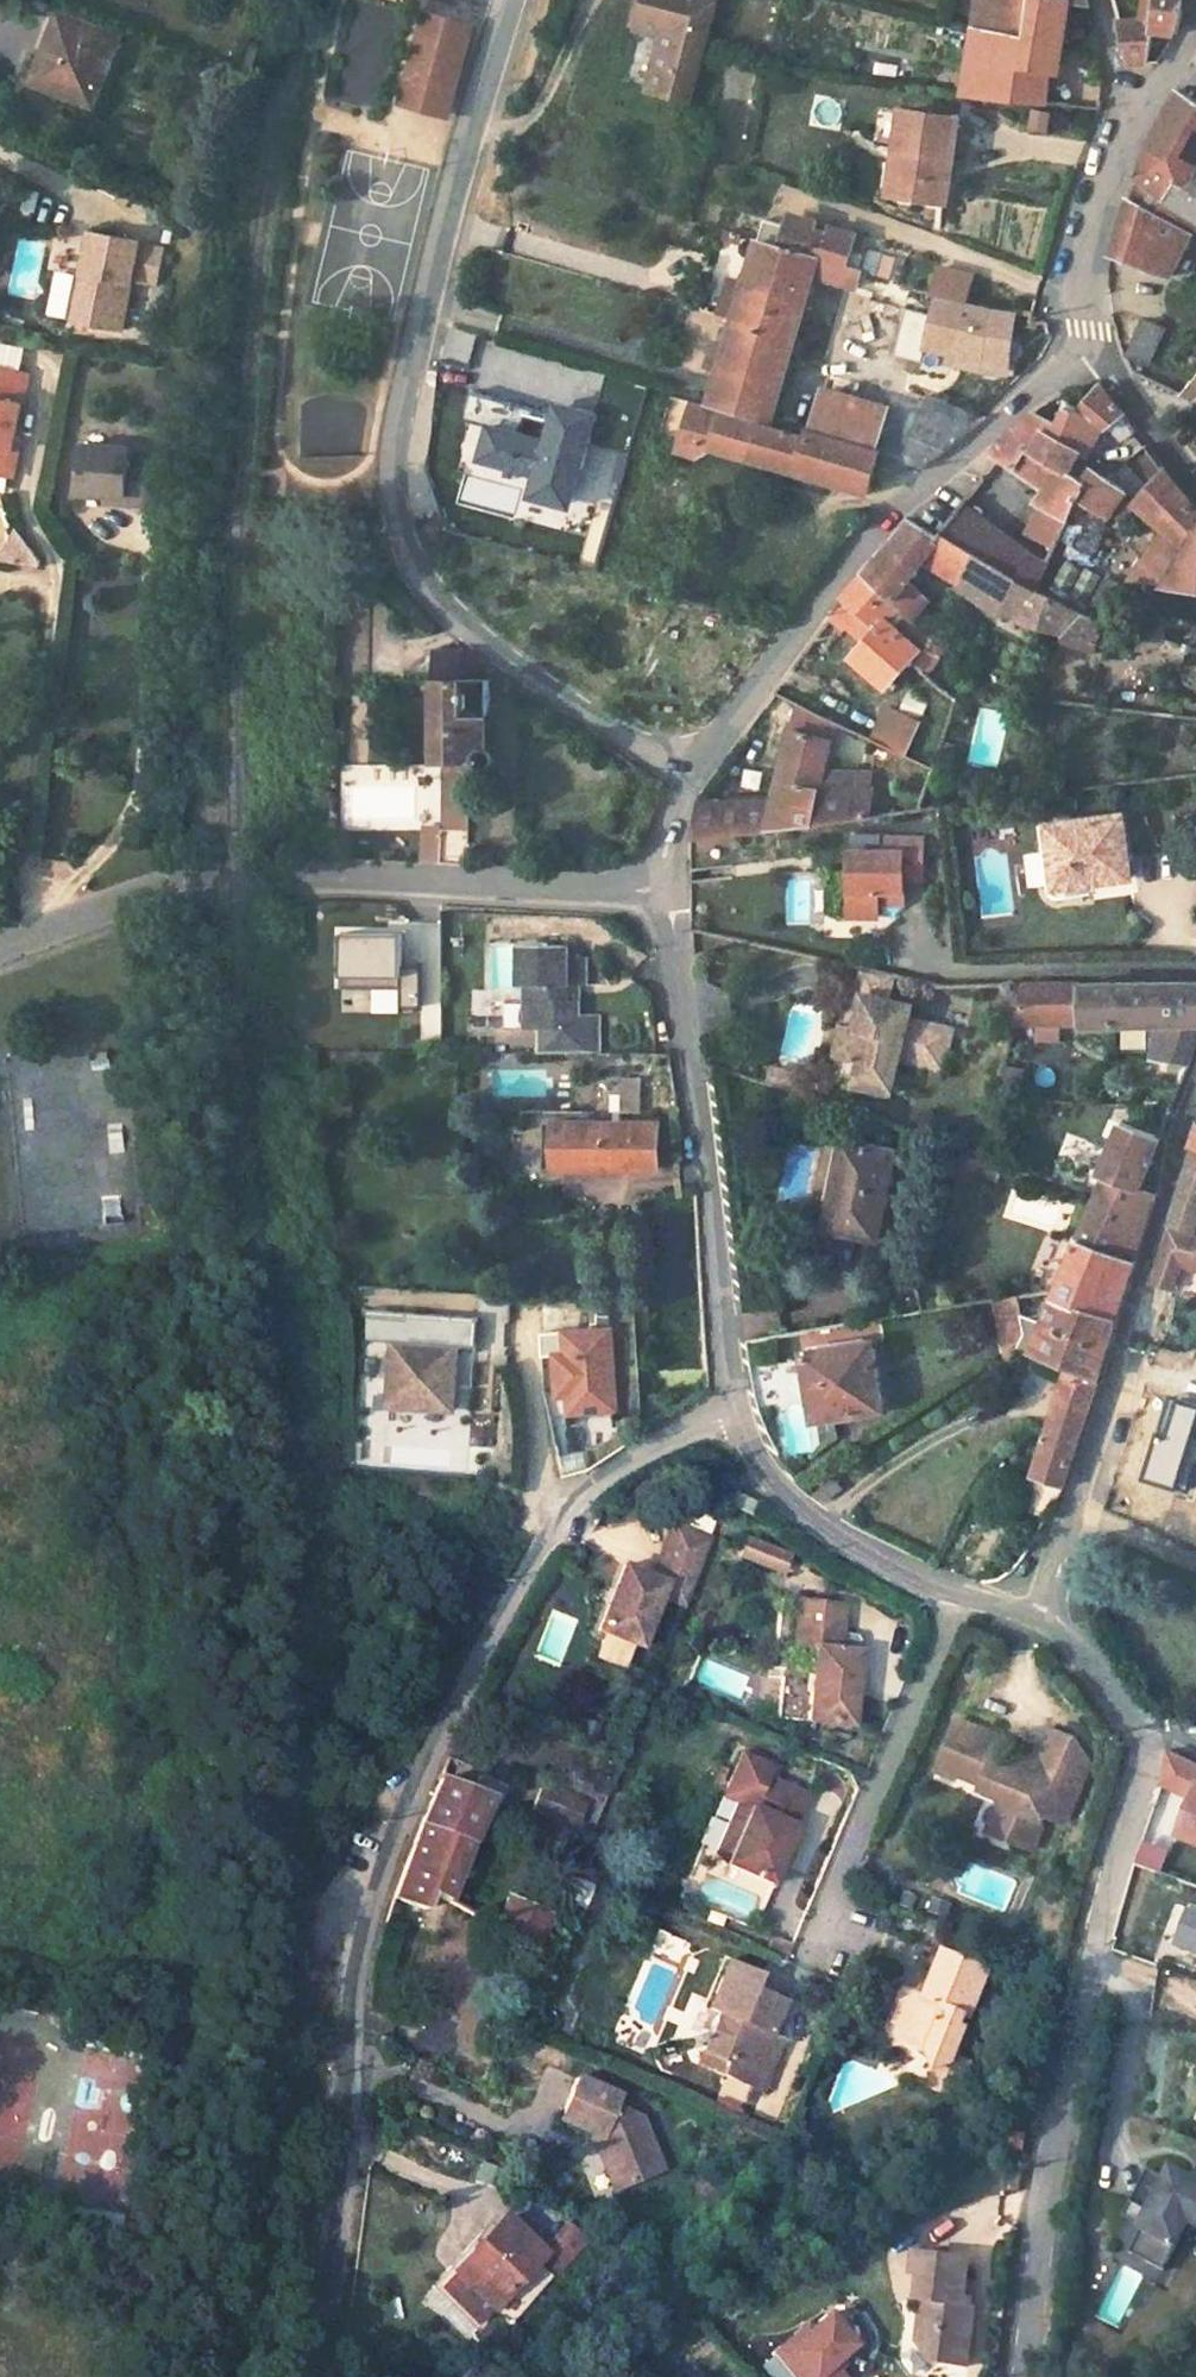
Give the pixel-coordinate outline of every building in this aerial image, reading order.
[(627,37),(651,45),(632,98),(671,112),(711,0),(640,0),(627,37)] [(1056,0),(1032,0),(1027,41),(974,29),(973,33),(969,58),(1051,74),(1060,76),(1071,4),(1071,3),(1056,0)] [(974,29),(1027,41),(1032,0),(979,0),(974,29)] [(1151,34),(1154,34),(1176,37),(1186,5),(1185,0),(1157,0),(1154,21),(1151,34)] [(475,25),(429,12),(410,83),(455,95),(475,25)] [(60,15),(32,82),(93,107),(121,39),(60,15)] [(1118,21),(1128,65),(1149,66),(1154,34),(1151,34),(1154,21),(1118,21)] [(969,58),(964,95),(1048,105),(1051,74),(969,58)] [(455,95),(410,83),(404,107),(448,119),(455,95)] [(1135,177),(1142,181),(1167,200),(1195,219),(1195,100),(1179,88),(1146,149),(1135,177)] [(901,110),(895,151),(908,152),(901,197),(946,205),(959,119),(901,110)] [(895,151),(890,196),(901,197),(908,152),(895,151)] [(1132,197),(1194,231),(1195,228),(1195,219),(1167,200),(1142,181),(1132,197)] [(1115,243),(1111,253),(1172,276),(1194,231),(1132,197),(1128,195),(1115,243)] [(786,227),(780,248),(817,259),(860,272),(870,238),(839,228),(837,236),(816,229),(818,222),(801,217),(786,227)] [(82,274),(74,322),(122,331),(131,285),(139,242),(90,232),(82,274)] [(156,286),(163,247),(139,242),(131,285),(155,290),(156,286)] [(719,372),(710,403),(772,420),(813,275),(817,259),(780,248),(759,242),(728,343),(719,372)] [(817,259),(813,275),(856,288),(860,272),(817,259)] [(74,322),(82,274),(72,272),(63,320),(74,322)] [(904,310),(893,359),(921,365),(932,316),(904,310)] [(1144,316),(1138,329),(1160,339),(1165,327),(1144,316)] [(1138,329),(1125,355),(1146,366),(1160,339),(1138,329)] [(714,338),(705,367),(719,372),(728,343),(714,338)] [(14,479),(19,452),(11,451),(12,443),(26,373),(0,368),(0,476),(14,479)] [(636,424),(646,386),(605,375),(598,399),(620,405),(617,419),(636,424)] [(1181,396),(1193,400),(1195,399),(1195,378),(1181,396)] [(997,456),(1045,488),(1037,499),(1070,516),(1071,514),(1080,496),(1088,501),(1112,515),(1128,514),(1139,499),(1078,459),(1083,449),(1096,421),(1106,427),(1117,434),(1131,421),(1101,385),(1080,410),(1067,403),(1059,423),(1035,411),(1002,439),(993,454),(997,456)] [(823,390),(813,433),(876,451),(888,408),(823,390)] [(930,397),(904,459),(928,467),(984,421),(930,397)] [(362,449),(362,398),(304,398),(304,449),(362,449)] [(570,513),(598,414),(555,403),(544,440),(488,424),(477,463),(532,478),(526,501),(570,513)] [(696,404),(684,451),(703,457),(720,449),(869,496),(874,469),(879,452),(876,451),(813,433),(812,438),(696,404)] [(1096,421),(1083,449),(1093,455),(1106,427),(1096,421)] [(1147,442),(1135,453),(1157,479),(1166,467),(1147,442)] [(12,443),(11,451),(19,452),(21,444),(12,443)] [(82,446),(79,494),(106,495),(126,497),(125,505),(149,506),(151,461),(127,459),(129,449),(82,446)] [(1136,504),(1163,528),(1186,549),(1165,583),(1195,588),(1195,506),(1166,467),(1157,479),(1136,504)] [(106,495),(106,503),(125,505),(126,497),(106,495)] [(1080,496),(1071,514),(1081,516),(1088,501),(1080,496)] [(963,501),(941,529),(945,532),(977,552),(1017,576),(1030,550),(963,501)] [(912,517),(866,571),(909,613),(917,620),(930,602),(909,580),(924,559),(945,532),(941,529),(938,533),(912,517)] [(1163,528),(1127,578),(1165,583),(1186,549),(1163,528)] [(945,532),(924,559),(960,582),(977,552),(945,532)] [(36,567),(9,538),(5,570),(35,573),(36,567)] [(1030,550),(1017,576),(1038,587),(1049,558),(1030,550)] [(960,582),(958,586),(1003,612),(1066,632),(1064,641),(1094,652),(1105,622),(1038,587),(1017,576),(977,552),(960,582)] [(866,571),(833,608),(836,612),(870,640),(854,657),(886,685),(920,648),(896,627),(909,613),(866,571)] [(1108,575),(1092,602),(1107,610),(1122,584),(1108,575)] [(933,635),(915,665),(928,676),(948,643),(933,635)] [(369,639),(369,679),(404,680),(404,640),(369,639)] [(435,690),(435,762),(442,762),(470,762),(475,762),(479,768),(484,769),(488,768),(490,767),(493,763),(493,758),(492,755),(489,751),(486,751),(486,714),(491,714),(490,669),(463,651),(435,651),(435,681),(424,681),(424,689),(435,690)] [(923,714),(928,699),(905,692),(901,707),(923,714)] [(908,754),(923,722),(889,704),(873,738),(908,754)] [(700,802),(692,839),(870,815),(871,796),(823,787),(831,755),(835,740),(791,728),(778,780),(775,801),(700,802)] [(831,755),(823,787),(871,796),(875,755),(831,755)] [(442,762),(442,831),(469,832),(470,762),(442,762)] [(1048,825),(1056,887),(1131,877),(1123,816),(1048,825)] [(426,831),(426,864),(442,865),(442,831),(426,831)] [(442,831),(442,865),(469,867),(469,832),(442,831)] [(874,893),(900,893),(900,879),(920,879),(919,839),(882,840),(882,854),(848,854),(849,918),(874,918),(874,903),(874,893)] [(1028,887),(1045,886),(1043,853),(1026,854),(1028,887)] [(787,879),(789,922),(823,920),(820,877),(787,879)] [(874,903),(900,903),(900,893),(874,893),(874,903)] [(399,970),(400,936),(340,935),(340,1009),(418,1010),(419,971),(399,970)] [(512,1027),(527,1027),(530,1027),(529,1052),(598,1052),(599,1015),(579,1015),(579,999),(566,998),(566,986),(579,985),(586,986),(587,956),(567,956),(566,945),(519,944),(519,984),(526,985),(526,1000),(512,1000),(512,1027)] [(913,980),(887,974),(882,998),(908,1004),(913,980)] [(1018,1023),(1048,1025),(1082,1027),(1160,1025),(1153,1057),(1189,1064),(1195,1044),(1195,982),(1023,985),(1018,1023)] [(566,986),(566,998),(579,999),(579,985),(566,986)] [(908,1004),(882,998),(873,1033),(862,1030),(854,1060),(866,1063),(878,1066),(873,1090),(909,1099),(918,1064),(961,1074),(971,1034),(927,1024),(931,1010),(908,1004)] [(1018,1023),(1014,1039),(1047,1040),(1048,1025),(1018,1023)] [(878,1066),(866,1063),(861,1087),(873,1090),(878,1066)] [(802,1082),(787,1077),(783,1091),(797,1095),(802,1082)] [(815,1086),(802,1082),(797,1095),(810,1100),(815,1086)] [(77,1118),(79,1158),(122,1155),(121,1130),(106,1131),(105,1116),(77,1118)] [(1097,1196),(1079,1240),(1136,1262),(1159,1194),(1143,1188),(1162,1137),(1120,1121),(1099,1173),(1106,1177),(1097,1196)] [(546,1122),(545,1165),(658,1166),(658,1124),(546,1122)] [(843,1140),(830,1205),(837,1207),(833,1230),(877,1238),(895,1152),(843,1140)] [(1183,1175),(1195,1180),(1195,1149),(1192,1147),(1183,1175)] [(1168,1222),(1195,1232),(1195,1229),(1195,1180),(1183,1175),(1168,1222)] [(830,1205),(826,1228),(833,1230),(837,1207),(830,1205)] [(1168,1222),(1154,1266),(1175,1272),(1195,1232),(1168,1222)] [(1079,1240),(1055,1297),(1117,1320),(1136,1262),(1079,1240)] [(1023,1297),(1025,1317),(1030,1318),(1039,1294),(1023,1297)] [(995,1301),(1007,1360),(1014,1356),(1019,1343),(1026,1324),(1025,1317),(1023,1297),(995,1301)] [(1055,1297),(1044,1323),(1108,1347),(1117,1320),(1055,1297)] [(1042,1479),(1031,1511),(1047,1517),(1063,1489),(1079,1441),(1096,1387),(1108,1347),(1044,1323),(1030,1318),(1025,1317),(1026,1324),(1019,1343),(1068,1366),(1032,1475),(1042,1479)] [(618,1420),(615,1329),(558,1331),(561,1422),(618,1420)] [(805,1353),(815,1421),(883,1410),(873,1341),(805,1353)] [(455,1347),(390,1343),(385,1407),(450,1411),(455,1347)] [(504,1444),(505,1415),(470,1415),(469,1443),(504,1444)] [(994,1469),(984,1486),(998,1494),(1008,1477),(994,1469)] [(1031,1511),(1042,1479),(1032,1475),(1021,1507),(1031,1511)] [(711,1542),(674,1527),(667,1545),(704,1560),(711,1542)] [(740,1536),(735,1560),(784,1570),(788,1546),(740,1536)] [(704,1560),(667,1545),(653,1581),(623,1569),(597,1634),(640,1650),(660,1600),(684,1610),(704,1560)] [(814,1649),(806,1722),(853,1727),(859,1653),(842,1652),(846,1605),(799,1600),(796,1634),(815,1636),(814,1649)] [(794,1647),(814,1649),(815,1636),(796,1634),(794,1647)] [(964,1715),(941,1765),(962,1774),(964,1770),(986,1780),(984,1784),(1003,1792),(1007,1810),(998,1831),(1033,1847),(1045,1821),(1042,1820),(1046,1810),(1067,1820),(1095,1759),(1078,1731),(1059,1723),(1045,1756),(1035,1751),(1037,1746),(1029,1742),(1022,1756),(1011,1750),(1017,1738),(964,1715)] [(1169,1750),(1164,1776),(1180,1782),(1183,1774),(1195,1779),(1195,1763),(1169,1750)] [(772,1768),(739,1754),(726,1784),(759,1799),(754,1810),(752,1808),(726,1868),(774,1889),(799,1828),(797,1827),(809,1796),(767,1779),(772,1768)] [(1180,1782),(1195,1789),(1195,1779),(1183,1774),(1180,1782)] [(504,1786),(477,1775),(471,1790),(488,1796),(499,1800),(504,1786)] [(438,1778),(395,1899),(424,1908),(430,1890),(448,1900),(480,1817),(488,1796),(471,1790),(438,1778)] [(759,1799),(726,1784),(722,1796),(737,1801),(713,1856),(726,1868),(752,1808),(754,1810),(759,1799)] [(543,1787),(535,1811),(577,1825),(585,1802),(543,1787)] [(1179,1832),(1195,1839),(1195,1790),(1179,1832)] [(1007,1810),(1003,1792),(988,1827),(998,1831),(1007,1810)] [(488,1796),(480,1817),(491,1822),(499,1800),(488,1796)] [(508,1898),(494,1931),(539,1949),(553,1917),(508,1898)] [(1190,1906),(1174,1942),(1195,1951),(1195,1909),(1190,1906)] [(686,1943),(662,1933),(655,1949),(679,1959),(686,1943)] [(775,1944),(769,1958),(785,1965),(788,1957),(791,1950),(775,1944)] [(942,1956),(921,2002),(930,2007),(924,2020),(904,2009),(892,2035),(897,2046),(924,2059),(927,2074),(943,2067),(946,2061),(959,2035),(955,2032),(960,2021),(964,2023),(987,1976),(942,1956)] [(757,2041),(762,2029),(771,2032),(783,2005),(754,1993),(760,1980),(725,1965),(705,2013),(715,2018),(701,2052),(727,2064),(722,2076),(755,2090),(771,2052),(760,2048),(757,2041)] [(904,2009),(924,2020),(930,2007),(921,2002),(918,2001),(904,2009)] [(638,2049),(645,2030),(619,2020),(612,2039),(638,2049)] [(771,2032),(762,2029),(757,2041),(760,2048),(771,2052),(778,2036),(771,2032)] [(141,2047),(0,2039),(0,2182),(39,2184),(41,2145),(26,2144),(28,2103),(59,2105),(54,2205),(132,2209),(141,2047)] [(696,2065),(722,2076),(727,2064),(701,2052),(696,2065)] [(943,2067),(927,2074),(920,2089),(932,2095),(948,2088),(958,2067),(946,2061),(943,2067)] [(604,2141),(607,2149),(600,2151),(613,2194),(650,2181),(641,2152),(654,2148),(651,2137),(647,2123),(616,2110),(619,2101),(578,2083),(564,2121),(562,2124),(604,2141)] [(663,2177),(654,2148),(641,2152),(650,2181),(663,2177)] [(1170,2156),(1160,2175),(1149,2169),(1127,2212),(1141,2219),(1145,2227),(1133,2251),(1163,2266),(1172,2248),(1178,2251),(1190,2228),(1195,2231),(1195,2170),(1170,2156)] [(505,2216),(437,2290),(478,2328),(497,2308),(517,2327),(561,2280),(541,2261),(548,2254),(505,2216)] [(961,2319),(971,2256),(918,2248),(915,2270),(921,2271),(918,2297),(924,2298),(918,2343),(932,2363),(966,2367),(972,2321),(961,2319)] [(827,2360),(850,2340),(821,2308),(770,2354),(791,2376),(842,2376),(827,2360)]
